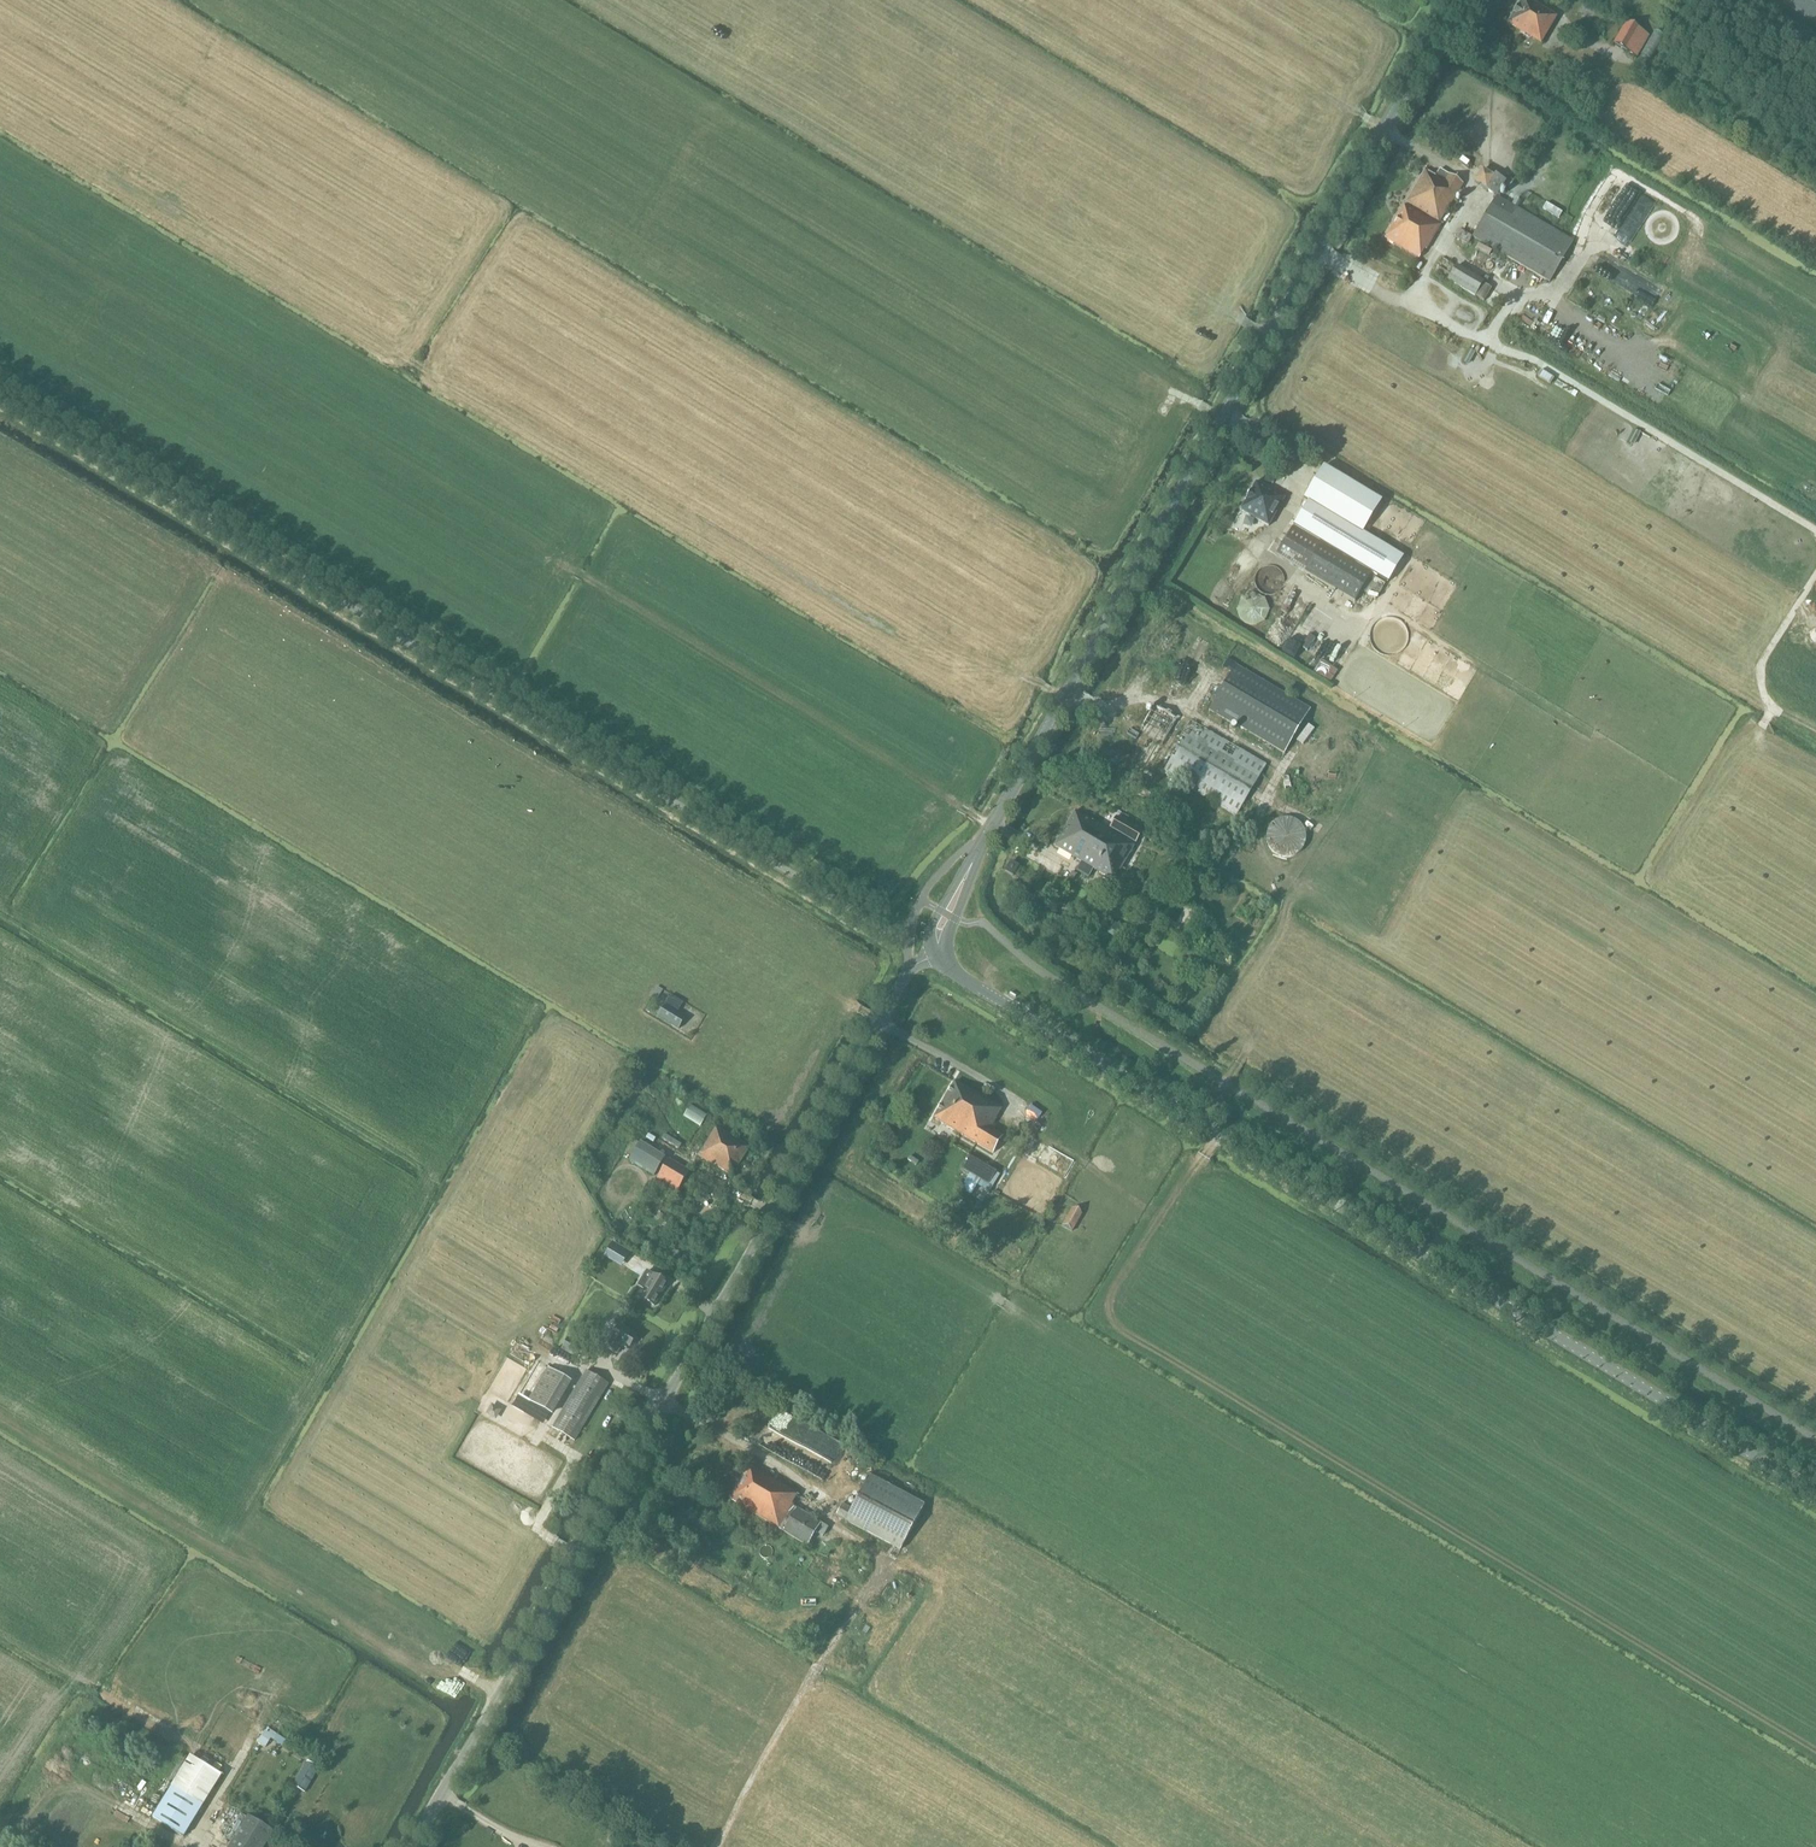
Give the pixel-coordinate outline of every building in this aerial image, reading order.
[(1557,18),(1529,0),(1522,0),(1507,25),(1541,45),(1557,18)] [(1815,28),(1815,0),(1770,0),(1815,28)] [(1637,58),(1650,36),(1626,22),(1613,44),(1637,58)] [(1440,170),(1436,177),(1425,170),(1405,204),(1439,224),(1464,185),(1449,175),(1440,170)] [(1494,177),(1482,170),(1474,183),(1486,190),(1496,197),(1473,237),(1472,237),(1550,283),(1574,242),(1497,197),(1506,182),(1495,175),(1494,177)] [(1543,209),(1559,218),(1563,213),(1547,203),(1543,209)] [(1427,251),(1441,226),(1405,205),(1385,240),(1419,260),(1425,250),(1427,251)] [(1473,237),(1459,229),(1455,237),(1468,245),(1472,237),(1473,237)] [(1484,302),(1492,289),(1484,284),(1484,283),(1456,266),(1455,267),(1442,259),(1434,273),(1448,280),(1447,281),(1476,298),(1476,297),(1484,302)] [(1310,500),(1294,524),(1386,579),(1401,554),(1362,531),(1380,500),(1324,466),(1306,497),(1310,500)] [(1258,482),(1241,511),(1256,520),(1266,526),(1269,528),(1286,499),(1258,482)] [(1278,578),(1278,574),(1277,572),(1274,567),(1269,565),(1267,564),(1264,563),(1259,564),(1256,566),(1254,567),(1252,569),(1251,572),(1250,574),(1249,577),(1250,580),(1250,583),(1252,585),(1253,587),(1257,590),(1260,592),(1263,592),(1265,592),(1269,591),(1273,588),(1275,586),(1277,584),(1278,581),(1278,578)] [(1263,606),(1262,602),(1261,599),(1258,595),(1256,593),(1254,591),(1250,590),(1248,590),(1245,590),(1241,591),(1239,592),(1236,594),(1234,597),(1232,599),(1231,603),(1231,605),(1231,608),(1232,612),(1233,614),(1235,617),(1237,619),(1240,620),(1243,621),(1246,622),(1249,622),(1252,621),(1254,620),(1257,618),(1259,616),(1261,613),(1262,610),(1263,606)] [(1308,651),(1316,639),(1310,635),(1302,647),(1308,651)] [(1285,754),(1311,710),(1236,665),(1237,664),(1229,659),(1224,668),(1232,673),(1210,710),(1239,728),(1239,727),(1285,754)] [(1191,721),(1161,772),(1237,816),(1267,765),(1191,721)] [(1075,812),(1055,847),(1082,863),(1077,871),(1089,878),(1094,870),(1113,881),(1119,870),(1120,870),(1121,871),(1135,847),(1075,812)] [(1296,835),(1296,831),(1295,828),(1293,825),(1290,822),(1287,819),(1285,818),(1281,817),(1277,817),(1275,817),(1270,818),(1267,820),(1264,823),(1262,825),(1261,828),(1260,832),(1259,835),(1260,839),(1261,843),(1263,846),(1265,849),(1268,851),(1271,852),(1274,853),(1278,853),(1281,853),(1285,852),(1288,851),(1290,849),(1293,846),(1294,843),(1296,839),(1296,835)] [(1118,818),(1111,829),(1136,844),(1143,832),(1118,818)] [(1013,876),(1019,867),(1011,862),(1006,872),(1013,876)] [(1206,867),(1200,879),(1210,885),(1217,873),(1206,867)] [(1109,929),(1122,936),(1126,929),(1113,922),(1109,929)] [(683,1002),(671,995),(665,1005),(677,1012),(683,1002)] [(679,1030),(686,1018),(665,1005),(658,1017),(679,1030)] [(994,1154),(1004,1136),(991,1129),(1002,1110),(955,1081),(934,1118),(994,1154)] [(700,1128),(708,1116),(691,1105),(684,1117),(700,1128)] [(733,1176),(750,1148),(716,1128),(699,1156),(733,1176)] [(655,1176),(666,1158),(640,1143),(630,1161),(655,1176)] [(989,1186),(997,1173),(969,1156),(961,1169),(989,1186)] [(678,1192),(691,1172),(669,1159),(657,1179),(678,1192)] [(1073,1233),(1083,1215),(1072,1208),(1063,1226),(1073,1233)] [(612,1243),(608,1251),(625,1261),(629,1253),(612,1243)] [(655,1309),(668,1283),(649,1272),(640,1287),(647,1290),(641,1300),(655,1309)] [(619,1325),(613,1322),(609,1329),(614,1333),(605,1348),(617,1355),(622,1346),(630,1351),(637,1335),(619,1324),(619,1325)] [(569,1338),(562,1350),(579,1360),(586,1348),(569,1338)] [(545,1423),(551,1415),(553,1416),(573,1383),(538,1362),(519,1395),(537,1406),(532,1415),(545,1423)] [(575,1442),(609,1385),(587,1371),(553,1429),(575,1442)] [(824,1537),(829,1528),(822,1523),(793,1505),(799,1495),(751,1466),(731,1499),(779,1530),(779,1529),(808,1547),(816,1533),(824,1537)] [(902,1551),(926,1505),(871,1476),(853,1509),(843,1504),(838,1515),(847,1520),(847,1522),(902,1551)] [(266,1731),(258,1742),(266,1747),(273,1736),(266,1731)] [(190,1757),(173,1785),(198,1800),(215,1773),(207,1767),(190,1757)] [(308,1761),(293,1786),(306,1793),(320,1768),(308,1761)] [(199,1800),(198,1800),(173,1785),(153,1818),(179,1834),(199,1800)] [(231,1846),(264,1846),(274,1831),(249,1817),(231,1846)]
